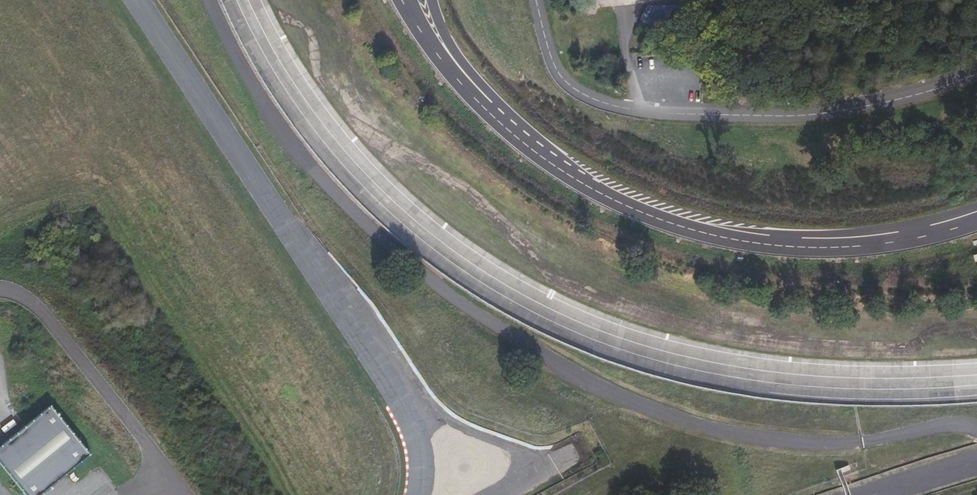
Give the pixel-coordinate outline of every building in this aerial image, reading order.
[(640,20),(646,23),(654,7),(648,4),(640,20)] [(26,494),(40,494),(90,454),(50,405),(0,446),(0,463),(26,494)]
